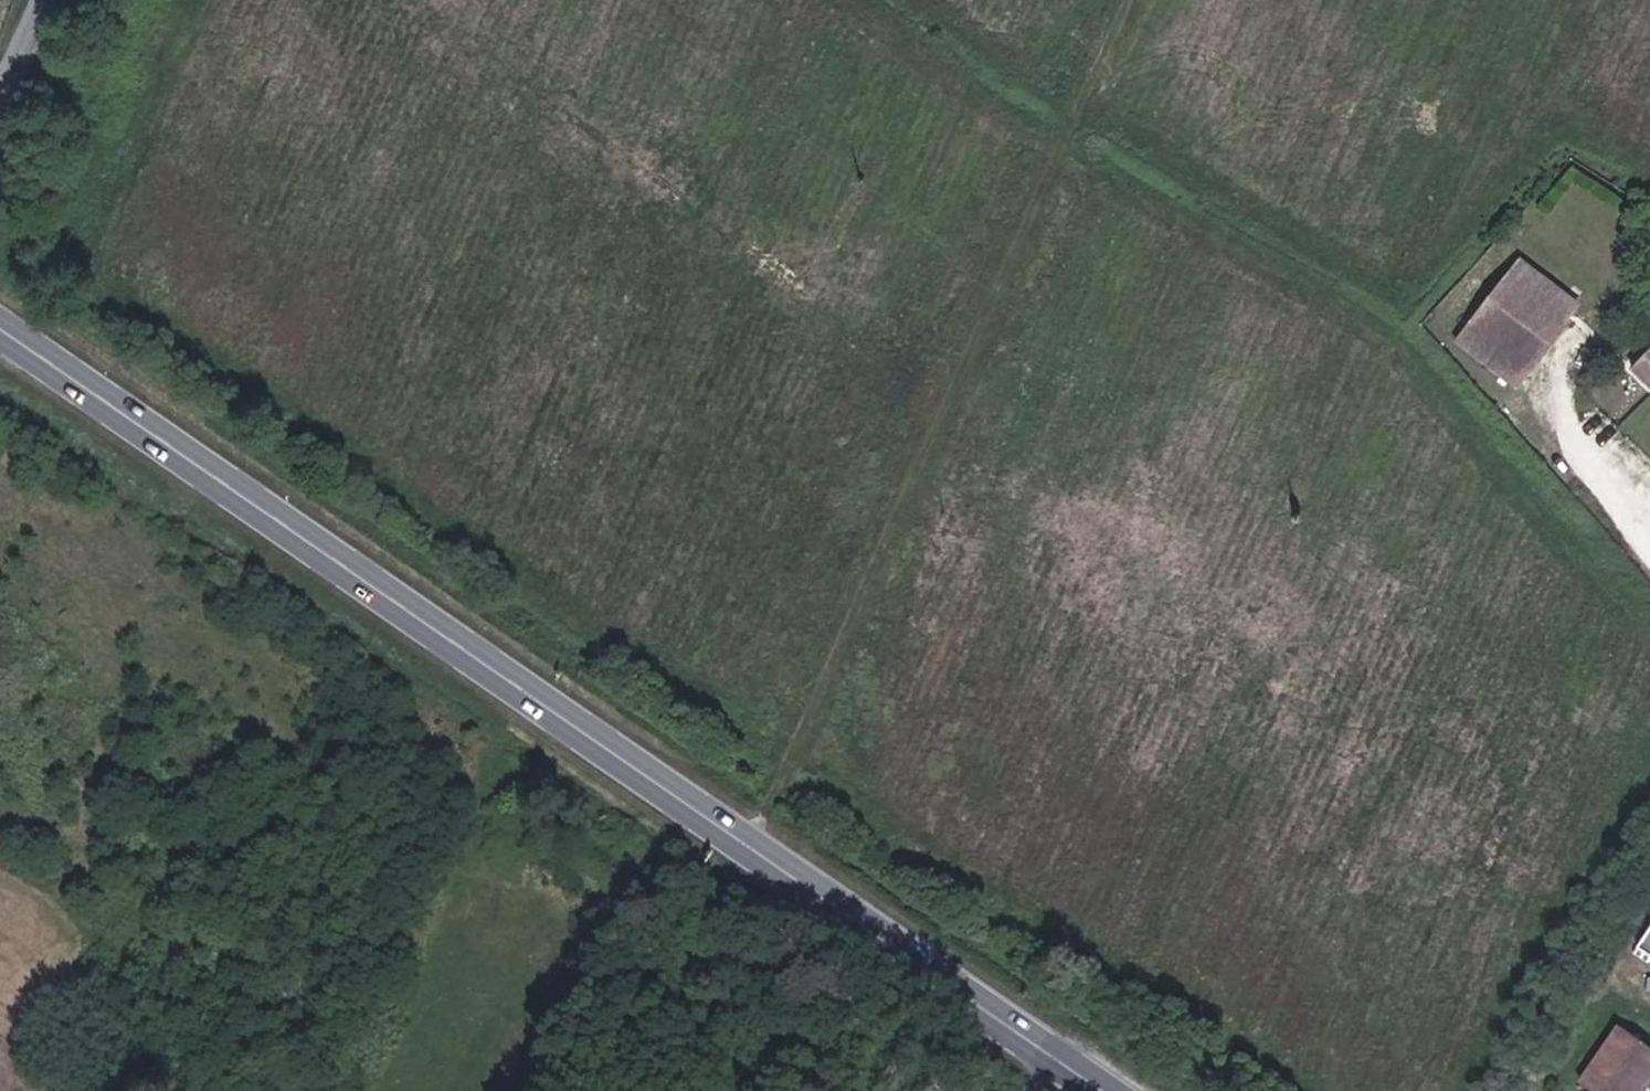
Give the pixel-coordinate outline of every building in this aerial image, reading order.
[(1565,330),(1563,327),(1579,306),(1518,259),(1454,341),(1518,389),(1565,330)] [(1631,368),(1649,386),(1649,348),(1631,368)] [(1633,943),(1649,954),(1649,918),(1633,943)] [(1594,1090),(1640,1090),(1649,1077),(1649,1046),(1618,1024),(1579,1080),(1594,1090)]
